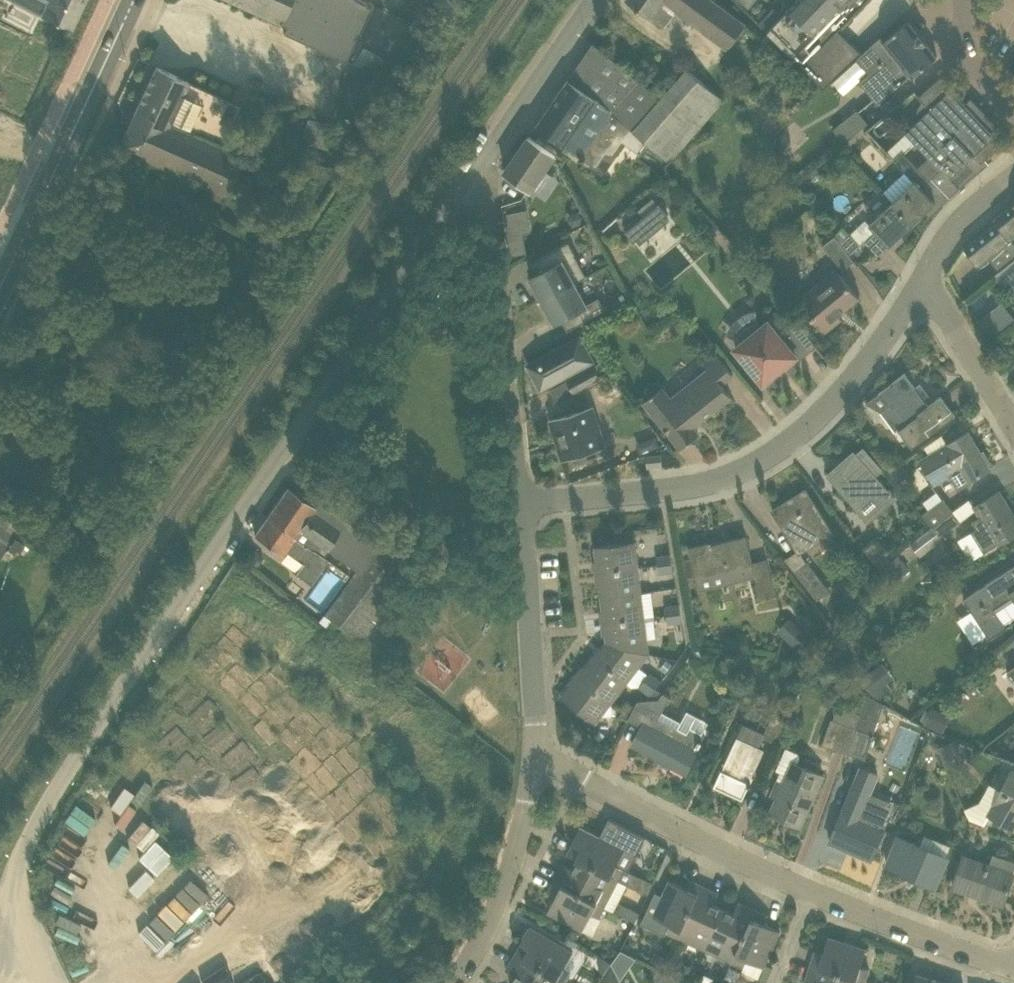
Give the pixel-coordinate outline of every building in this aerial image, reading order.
[(40,12),(71,28),(85,0),(46,0),(40,12)] [(281,23),(282,22),(287,24),(284,31),(346,60),(373,3),(367,0),(232,0),(281,23)] [(716,0),(630,0),(648,13),(653,17),(653,16),(665,24),(678,6),(730,45),(746,23),(716,0)] [(766,31),(825,88),(848,64),(826,43),(868,0),(796,0),(789,8),(766,31)] [(881,35),(857,55),(871,72),(861,80),(878,101),(881,98),(882,100),(912,74),(913,76),(938,55),(908,20),(885,40),(881,35)] [(353,64),(376,78),(383,83),(408,42),(400,38),(387,60),(364,46),(353,64)] [(640,79),(609,54),(594,41),(593,42),(606,53),(582,87),(568,78),(536,125),(598,166),(607,154),(613,154),(623,140),(638,150),(644,141),(633,129),(660,97),(640,79)] [(221,143),(221,142),(240,104),(156,66),(138,106),(221,143)] [(684,145),(684,144),(724,100),(687,68),(661,97),(660,97),(633,129),(644,141),(645,140),(671,161),(684,145)] [(945,75),(919,95),(923,101),(921,105),(919,108),(918,112),(919,119),(906,130),(908,132),(916,141),(930,155),(919,166),(930,178),(941,168),(960,187),(990,162),(986,158),(1001,146),(994,137),(996,134),(994,132),(1000,126),(972,97),(966,102),(945,75)] [(221,143),(138,106),(120,146),(226,196),(243,160),(218,148),(221,143)] [(858,109),(834,128),(844,141),(868,122),(858,109)] [(309,118),(302,143),(329,150),(335,125),(309,118)] [(532,189),(557,153),(530,135),(505,171),(532,189)] [(896,160),(903,167),(912,159),(905,152),(896,160)] [(884,191),(893,201),(914,223),(937,201),(922,186),(930,178),(919,166),(912,159),(903,167),(906,170),(884,191)] [(823,172),(817,165),(798,180),(804,187),(823,172)] [(237,199),(254,196),(251,180),(234,183),(237,199)] [(870,223),(877,230),(891,245),(914,223),(893,201),(870,223)] [(660,203),(626,231),(634,241),(637,239),(665,216),(668,213),(660,203)] [(1013,236),(1013,204),(995,219),(997,222),(965,248),(978,265),(989,256),(999,269),(1013,257),(1013,241),(1012,238),(1013,236)] [(528,252),(524,232),(508,236),(512,255),(528,252)] [(840,241),(849,255),(861,244),(850,232),(840,241)] [(823,245),(844,269),(854,260),(849,255),(840,241),(835,234),(823,245)] [(531,285),(540,301),(576,282),(564,260),(577,253),(570,241),(535,260),(537,261),(542,270),(531,276),(535,283),(531,285)] [(777,253),(764,244),(755,257),(768,266),(777,253)] [(999,273),(1013,283),(1013,261),(999,273)] [(811,314),(825,331),(842,317),(839,313),(860,296),(836,268),(801,297),(814,312),(811,314)] [(576,282),(540,301),(549,317),(552,315),(556,322),(567,316),(572,326),(606,309),(600,297),(588,303),(576,282)] [(982,322),(992,335),(998,330),(989,317),(982,322)] [(824,355),(804,330),(795,318),(794,318),(797,322),(780,335),(769,321),(761,328),(760,321),(756,322),(752,323),(748,325),(745,328),(742,331),(739,335),(738,339),(744,341),(737,348),(764,382),(776,370),(784,366),(796,356),(799,360),(800,359),(816,345),(824,355)] [(583,336),(529,364),(535,376),(530,379),(536,390),(595,359),(583,336)] [(693,426),(732,395),(722,382),(733,374),(714,350),(702,360),(709,369),(671,399),(662,387),(645,399),(682,447),(699,434),(693,426)] [(595,366),(602,378),(612,372),(606,360),(595,366)] [(569,380),(576,392),(601,378),(595,366),(569,380)] [(897,431),(900,429),(912,446),(956,414),(942,395),(929,404),(905,372),(879,391),(867,400),(882,410),(897,431)] [(605,444),(594,407),(551,420),(563,458),(605,444)] [(990,468),(988,465),(991,463),(984,450),(980,453),(968,432),(923,460),(936,482),(949,474),(958,488),(990,468)] [(650,437),(649,441),(652,449),(660,446),(656,435),(650,437)] [(854,451),(829,474),(859,510),(885,487),(874,474),(881,467),(864,448),(857,454),(854,451)] [(647,455),(648,466),(663,464),(662,454),(647,455)] [(915,479),(902,463),(890,472),(903,488),(915,479)] [(318,500),(315,504),(287,485),(267,515),(316,549),(321,542),(359,569),(327,614),(367,643),(420,569),(412,563),(419,552),(373,519),(363,531),(318,500)] [(786,558),(818,599),(830,590),(808,561),(800,552),(833,532),(806,489),(773,509),(798,550),(786,558)] [(1013,534),(1013,514),(1000,490),(975,505),(982,516),(973,521),(977,528),(972,530),(985,551),(1013,534)] [(923,513),(933,526),(954,510),(944,497),(923,513)] [(962,521),(954,510),(933,526),(911,543),(921,555),(944,538),(942,536),(962,521)] [(3,515),(0,519),(0,542),(8,547),(13,550),(19,542),(23,539),(27,532),(3,515)] [(284,553),(287,550),(304,562),(297,572),(312,583),(329,558),(316,549),(267,515),(255,533),(284,553)] [(29,532),(24,539),(32,546),(38,538),(29,532)] [(699,586),(723,580),(722,573),(754,565),(747,535),(713,543),(713,541),(689,546),(699,586)] [(879,567),(890,559),(875,540),(864,548),(879,567)] [(596,567),(596,572),(639,567),(636,541),(595,546),(598,567),(596,567)] [(257,566),(263,557),(253,550),(247,559),(257,566)] [(657,555),(658,564),(672,562),(671,554),(657,555)] [(899,554),(882,568),(894,583),(911,570),(899,554)] [(672,562),(658,564),(659,572),(674,571),(672,562)] [(761,595),(776,591),(769,565),(754,569),(761,595)] [(1013,599),(1013,565),(965,599),(991,639),(1008,628),(995,608),(1013,597),(1013,599)] [(599,577),(602,597),(642,592),(639,567),(596,572),(597,577),(599,577)] [(602,622),(645,617),(642,592),(602,597),(604,617),(602,617),(602,622)] [(666,605),(667,614),(681,612),(680,604),(666,605)] [(681,612),(667,614),(668,623),(683,621),(681,612)] [(605,627),(607,641),(648,655),(650,655),(645,617),(602,622),(603,627),(605,627)] [(790,618),(778,631),(799,650),(811,637),(790,618)] [(838,627),(827,642),(837,649),(848,635),(838,627)] [(868,639),(869,647),(875,649),(881,645),(880,638),(874,635),(868,639)] [(628,682),(648,655),(607,641),(598,653),(596,651),(593,655),(628,682)] [(612,702),(628,682),(593,655),(581,671),(579,670),(576,674),(612,702)] [(667,672),(673,663),(667,659),(661,667),(667,672)] [(888,682),(876,667),(862,679),(878,698),(892,687),(888,682)] [(651,695),(662,680),(651,671),(639,686),(651,695)] [(612,702),(576,674),(573,678),(575,679),(562,696),(596,722),(605,711),(612,702)] [(874,733),(883,703),(868,695),(862,712),(857,727),(849,752),(866,759),(874,733)] [(671,764),(687,773),(703,741),(702,740),(704,734),(702,733),(690,727),(687,733),(659,717),(661,713),(638,700),(634,707),(631,713),(628,719),(642,726),(633,744),(662,759),(660,763),(669,768),(671,764)] [(625,709),(631,713),(634,707),(628,703),(625,709)] [(925,723),(944,731),(951,714),(932,706),(925,723)] [(625,709),(621,715),(628,719),(631,713),(625,709)] [(779,742),(789,719),(774,712),(766,732),(764,735),(779,742)] [(857,727),(834,719),(832,718),(822,744),(834,748),(849,752),(857,727)] [(601,742),(607,734),(600,729),(594,737),(601,742)] [(956,758),(963,745),(945,735),(937,748),(956,758)] [(764,748),(738,736),(724,769),(722,768),(715,785),(743,798),(749,785),(751,786),(753,782),(750,781),(764,748)] [(777,797),(771,812),(801,825),(824,774),(797,763),(800,757),(798,753),(786,747),(775,770),(780,772),(777,778),(770,794),(777,797)] [(886,827),(885,826),(891,810),(866,800),(878,773),(860,765),(854,780),(857,780),(853,788),(843,812),(842,811),(830,841),(871,858),(883,828),(886,829),(886,827)] [(990,813),(1013,827),(1013,771),(1013,770),(1002,791),(990,813)] [(580,859),(619,879),(625,868),(617,864),(625,849),(637,855),(646,837),(610,818),(604,828),(608,830),(604,836),(581,825),(575,842),(569,853),(580,859)] [(983,824),(971,819),(970,823),(982,828),(983,825),(983,824)] [(947,854),(920,844),(900,835),(887,865),(935,885),(947,854)] [(993,853),(989,864),(964,856),(954,885),(1003,902),(1013,873),(1013,871),(1013,860),(993,853)] [(555,879),(606,906),(619,879),(580,859),(575,868),(564,863),(555,879)] [(590,913),(599,918),(606,906),(555,879),(549,892),(556,896),(548,911),(583,928),(590,913)] [(665,934),(666,931),(678,936),(702,884),(689,879),(686,887),(670,879),(660,901),(653,898),(642,923),(665,934)] [(692,937),(707,944),(724,908),(714,904),(719,892),(702,884),(678,936),(690,941),(692,937)] [(734,913),(724,908),(707,944),(723,951),(721,956),(732,961),(755,909),(739,902),(734,913)] [(635,921),(640,912),(629,906),(624,915),(635,921)] [(732,961),(744,966),(742,970),(759,977),(764,966),(781,930),(765,923),(769,915),(755,909),(732,961)] [(575,938),(579,932),(570,927),(566,933),(575,938)] [(523,941),(516,953),(565,982),(572,971),(563,966),(572,951),(560,943),(540,931),(531,946),(523,941)] [(861,965),(867,948),(829,936),(824,953),(816,950),(812,963),(866,980),(870,968),(861,965)] [(570,937),(567,942),(576,947),(579,942),(570,937)] [(663,965),(667,956),(654,950),(650,959),(663,965)] [(513,982),(564,982),(565,982),(516,953),(507,969),(517,976),(513,982)] [(601,955),(598,959),(601,971),(605,973),(612,962),(601,955)] [(866,980),(812,963),(806,981),(811,982),(865,982),(866,980)] [(621,981),(612,964),(599,981),(621,981)] [(678,976),(659,967),(653,980),(659,982),(675,982),(678,976)] [(715,977),(705,973),(701,981),(706,982),(722,982),(714,979),(715,977)] [(917,973),(914,982),(941,982),(941,981),(917,973)]
